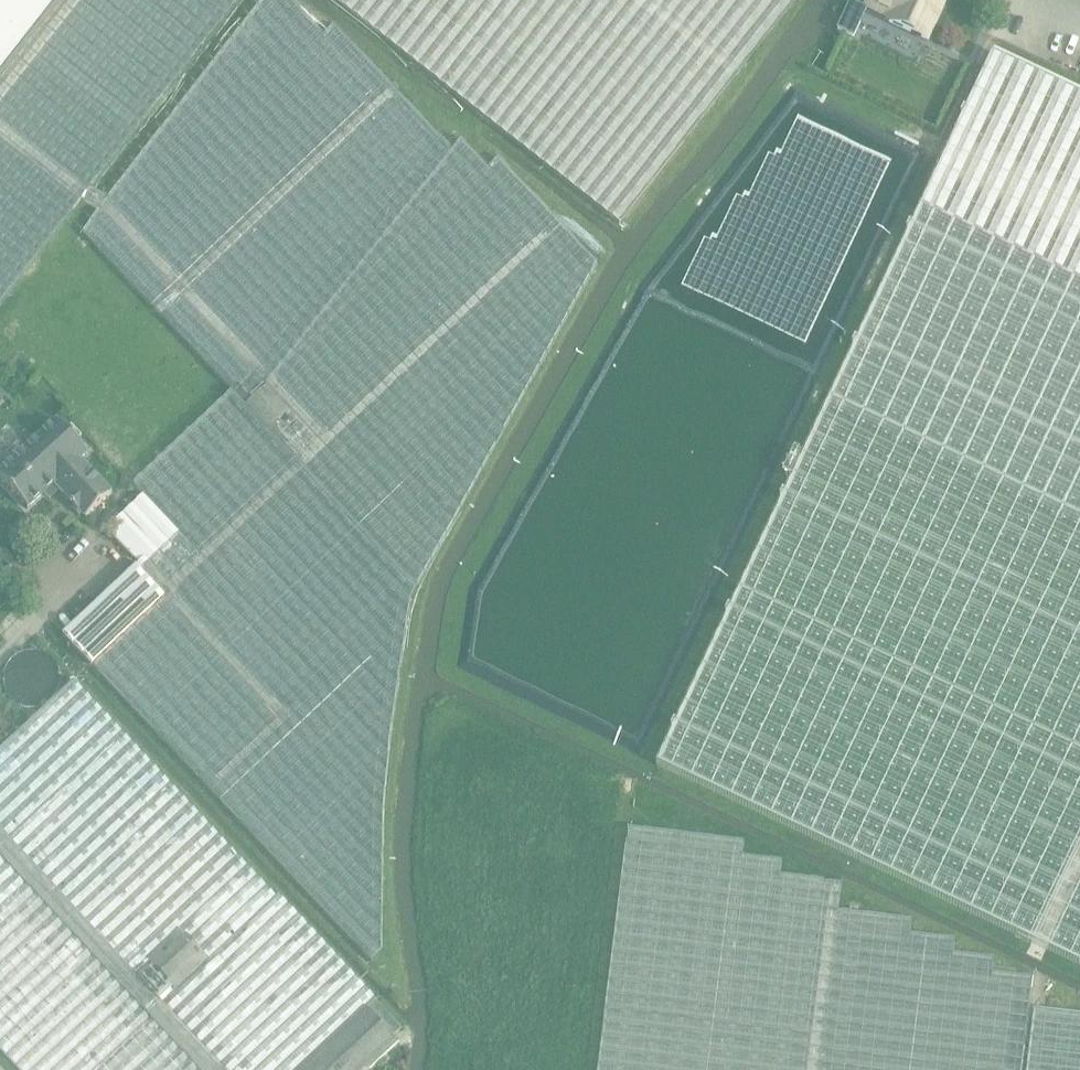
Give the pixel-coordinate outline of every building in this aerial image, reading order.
[(0,78),(0,303),(80,202),(91,206),(99,209),(93,218),(82,232),(233,391),(133,487),(143,497),(107,531),(140,566),(169,597),(163,601),(91,668),(221,804),(370,962),(381,952),(382,811),(388,753),(409,601),(477,479),(487,460),(492,452),(515,410),(551,346),(596,265),(497,160),(488,169),(460,142),(452,152),(333,28),(323,37),(288,0),(262,0),(146,148),(113,190),(108,197),(101,194),(89,189),(238,0),(61,0),(0,78)] [(61,0),(0,0),(0,78),(61,0)] [(480,120),(490,127),(525,154),(560,181),(572,190),(608,218),(617,224),(792,0),(330,0),(480,120)] [(942,3),(936,0),(869,0),(866,7),(889,18),(887,22),(923,40),(942,3)] [(850,2),(837,30),(853,37),(866,9),(850,2)] [(657,764),(825,844),(1079,965),(1079,94),(993,53),(657,764)] [(266,389),(245,408),(269,434),(290,415),(266,389)] [(85,518),(111,494),(80,460),(87,453),(57,420),(24,451),(18,444),(6,455),(12,462),(0,473),(0,480),(27,509),(54,484),(67,498),(66,499),(78,512),(79,511),(85,518)] [(62,637),(91,668),(163,601),(169,597),(140,566),(134,570),(62,637)] [(374,1001),(277,898),(275,900),(173,790),(72,684),(0,752),(0,1050),(19,1069),(300,1069),(374,1001)] [(1031,978),(991,973),(993,959),(953,954),(954,940),(910,935),(911,921),(837,911),(840,883),(779,876),(781,862),(742,858),(744,843),(627,828),(597,1069),(1020,1069),(1031,978)] [(397,1046),(391,1040),(402,1030),(374,1001),(300,1069),(372,1069),(397,1046)] [(1033,1010),(1025,1069),(1079,1069),(1079,1016),(1033,1010)]
